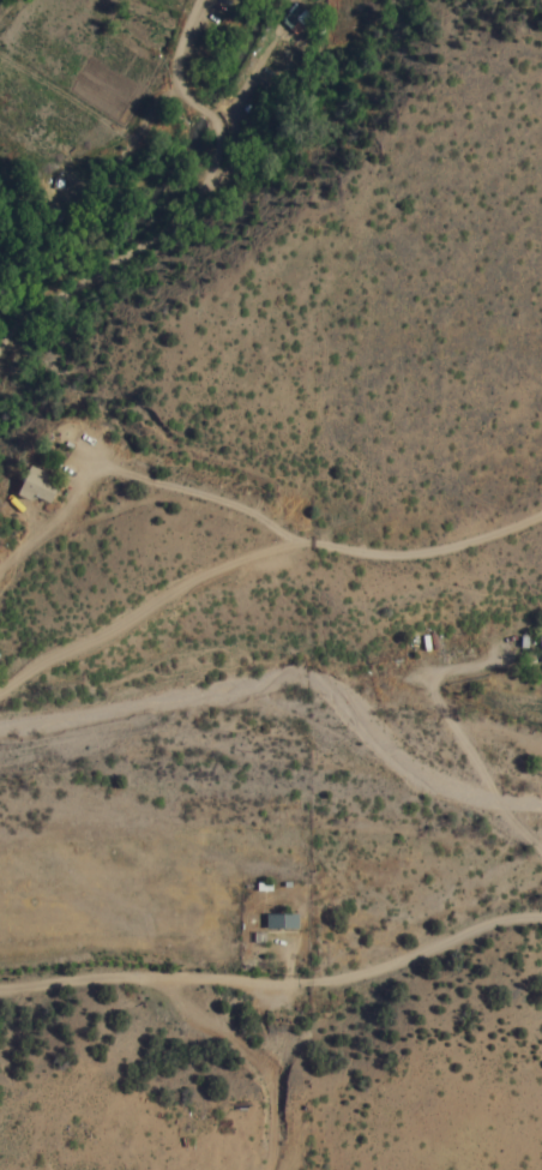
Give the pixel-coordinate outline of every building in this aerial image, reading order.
[(292,33),(308,17),(294,3),(278,19),(292,33)] [(54,485),(45,481),(47,475),(26,465),(13,495),(27,501),(30,496),(46,504),(54,485)] [(295,915),(263,915),(263,930),(295,931),(295,915)]
